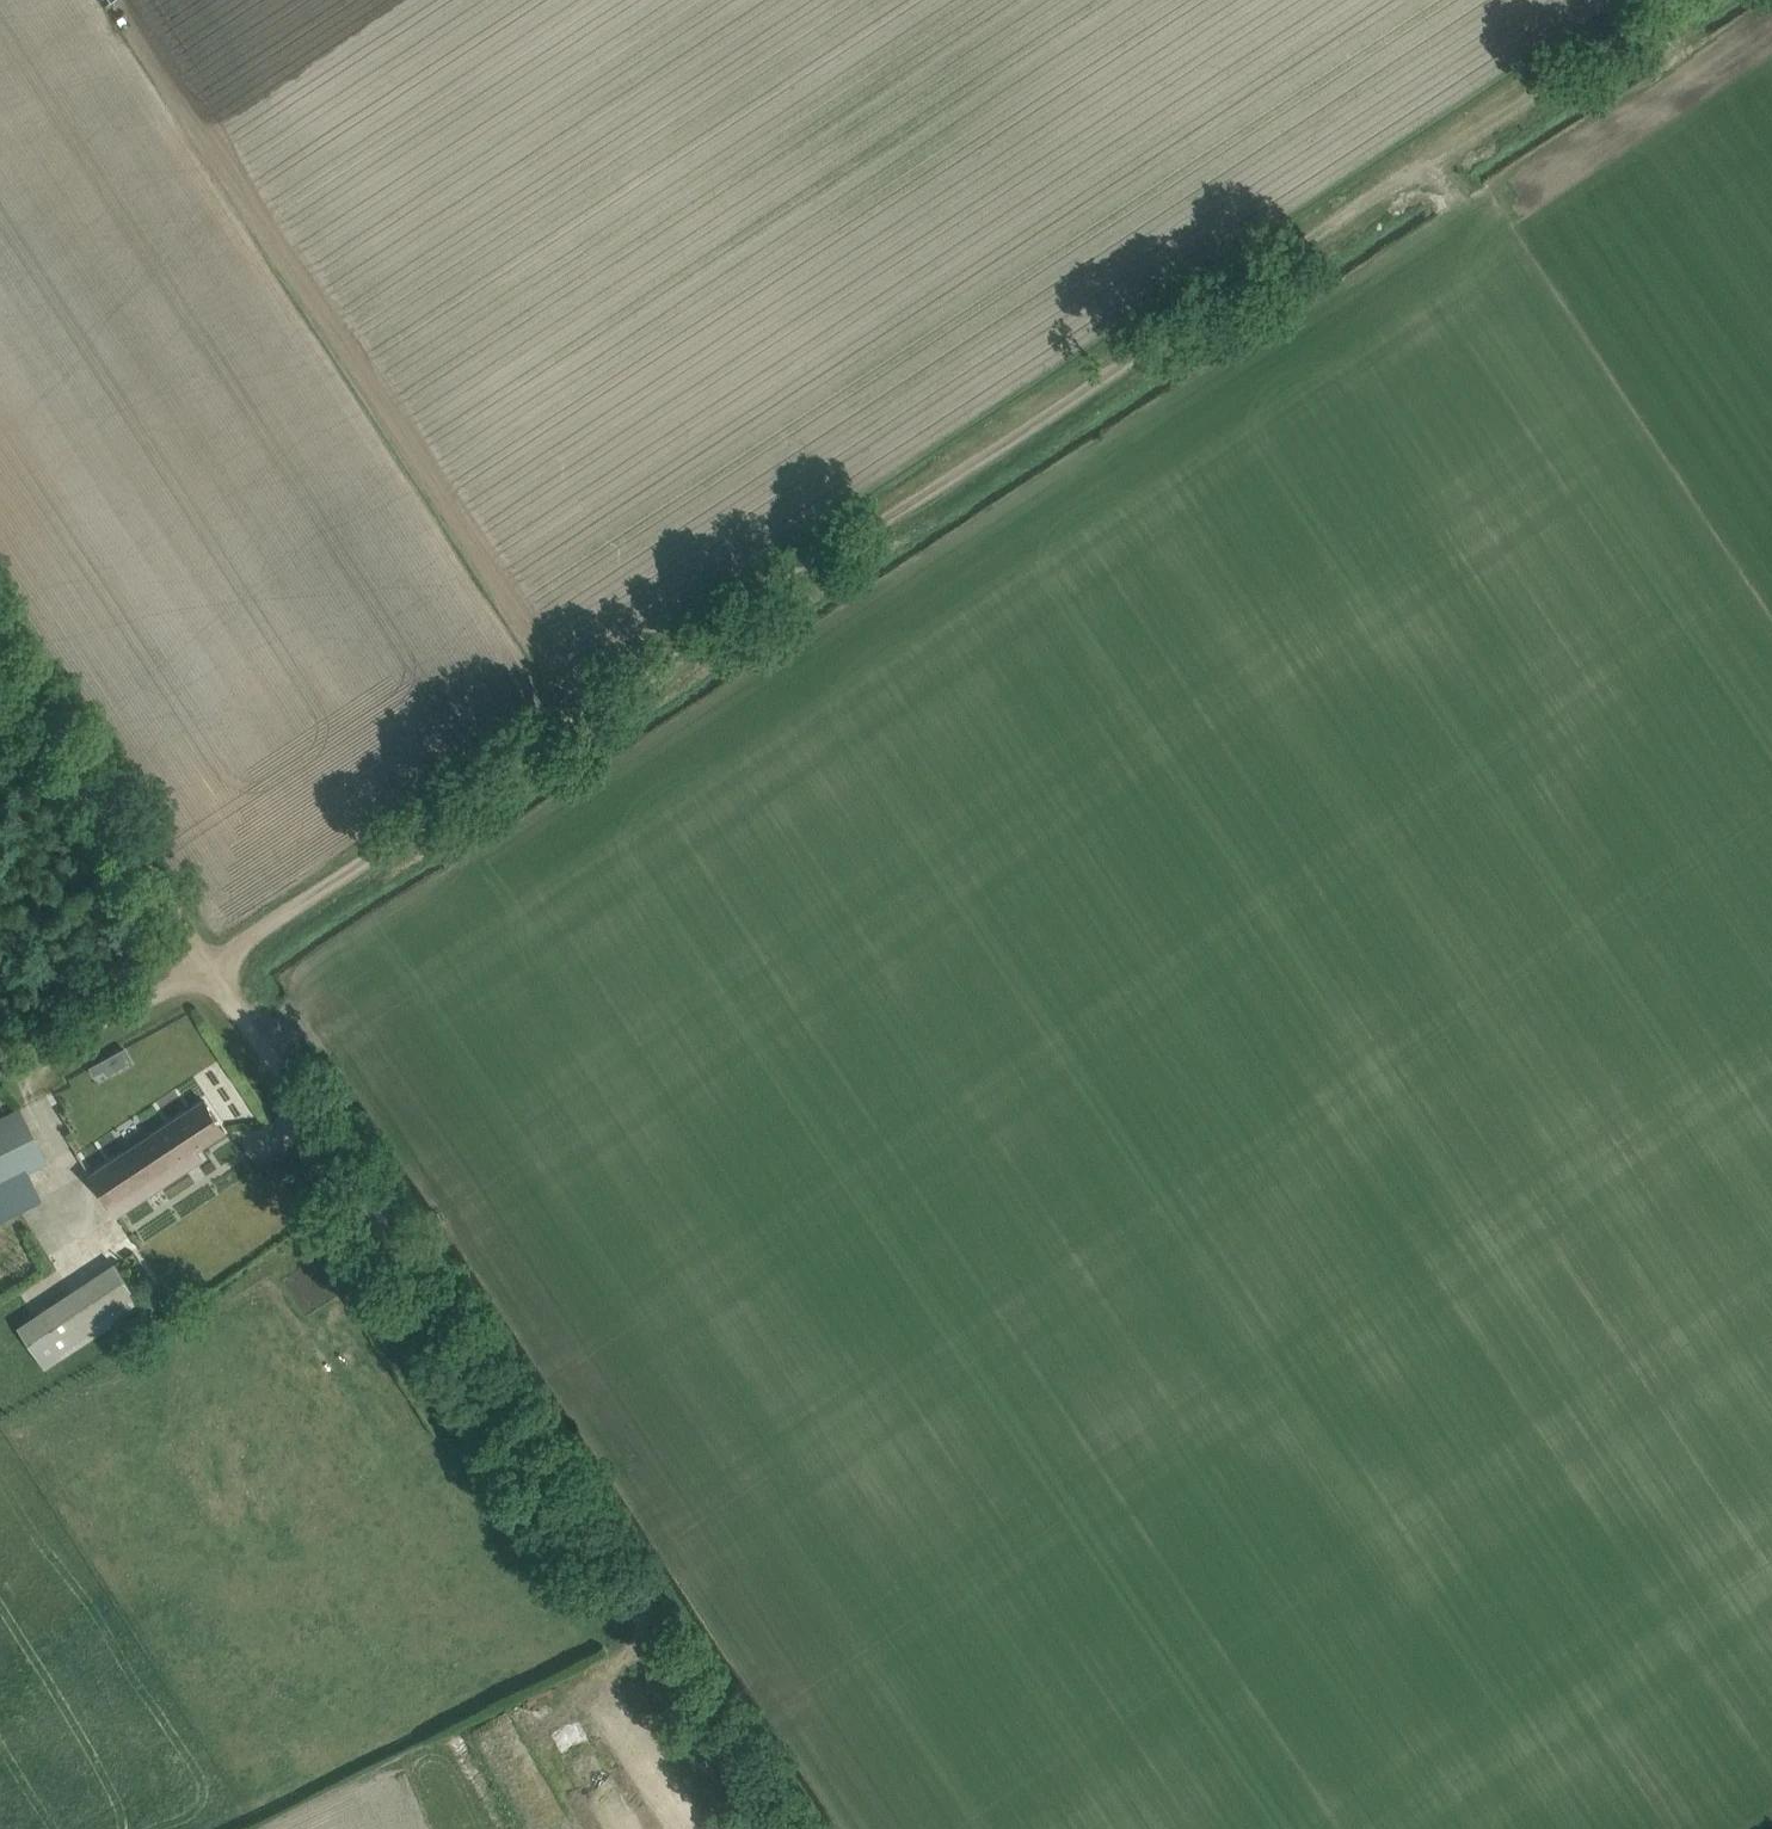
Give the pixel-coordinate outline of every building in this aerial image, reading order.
[(129,1047),(90,1063),(97,1079),(136,1063),(129,1047)] [(92,1174),(118,1213),(202,1158),(196,1149),(225,1130),(205,1100),(92,1174)] [(19,1209),(39,1199),(40,1198),(39,1195),(27,1171),(46,1161),(20,1108),(0,1118),(0,1218),(19,1209)] [(124,1262),(23,1323),(49,1366),(150,1305),(124,1262)]
